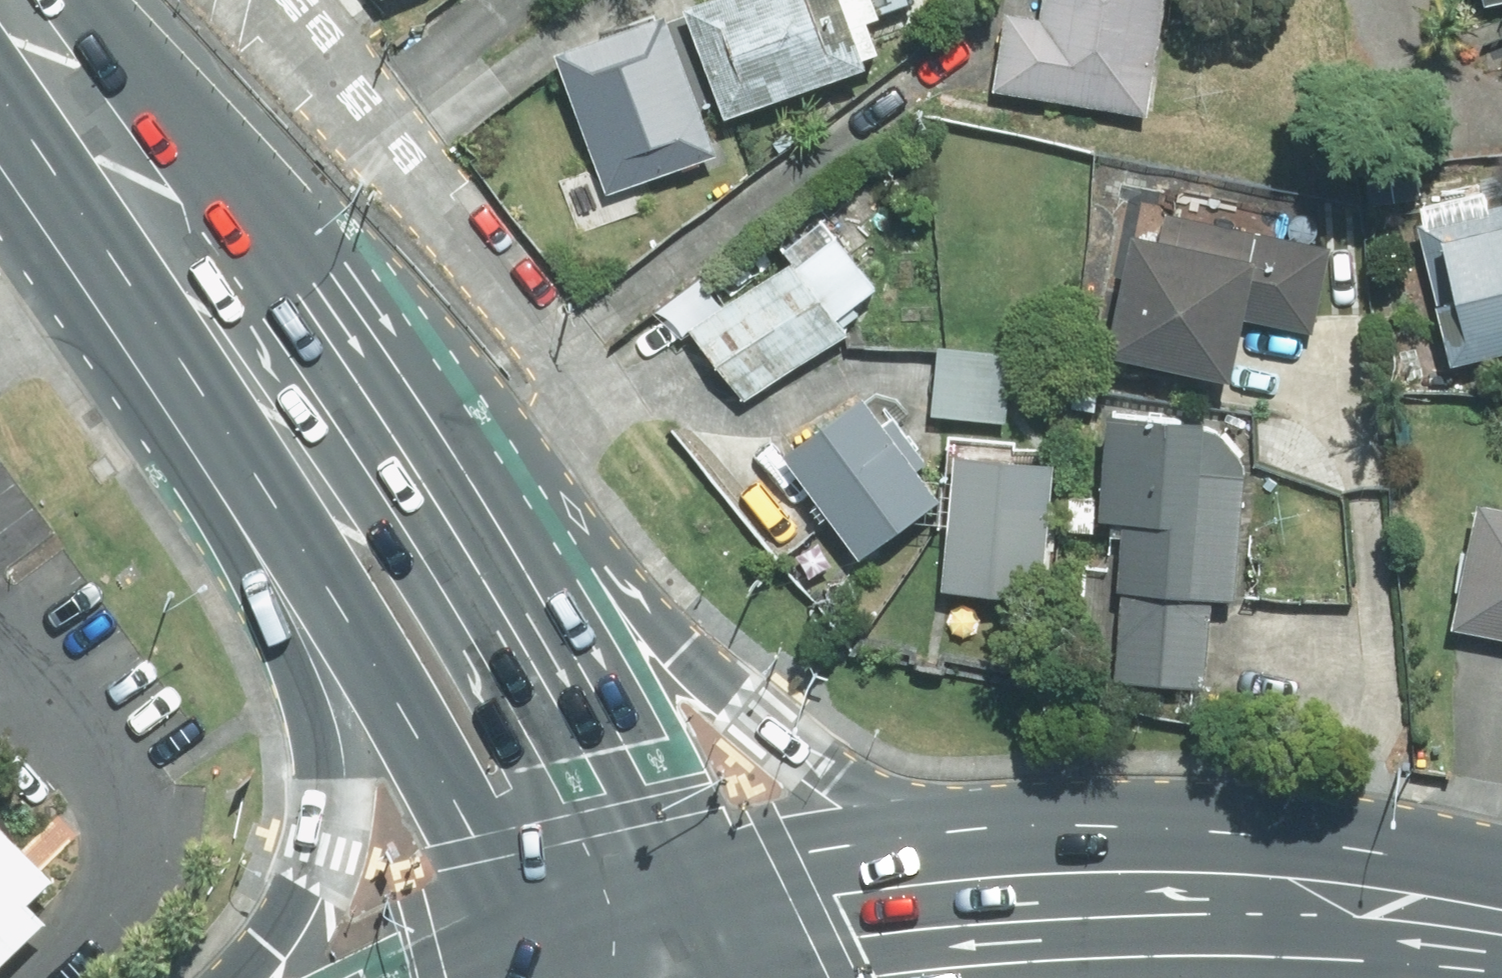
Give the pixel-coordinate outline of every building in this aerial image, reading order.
[(852,0),(711,0),(673,13),(712,126),(854,77),(850,64),(872,57),(852,0)] [(1142,120),(1157,0),(1034,0),(1031,26),(996,21),(987,99),(1142,120)] [(704,162),(651,20),(545,61),(599,201),(704,162)] [(1408,227),(1442,369),(1501,355),(1501,204),(1408,227)] [(1090,363),(1215,389),(1229,319),(1304,334),(1321,252),(1155,217),(1147,251),(1114,245),(1090,363)] [(869,292),(828,240),(795,264),(792,258),(692,322),(741,401),(842,338),(831,321),(869,292)] [(1007,357),(935,351),(929,418),(1001,425),(1007,357)] [(876,427),(853,398),(775,461),(857,563),(934,501),(911,472),(921,465),(884,420),(876,427)] [(1191,422),(1097,418),(1091,520),(1115,522),(1111,588),(1120,588),(1114,678),(1204,683),(1209,596),(1230,598),(1237,465),(1206,428),(1190,428),(1191,422)] [(1042,465),(939,458),(928,592),(1031,600),(1042,465)] [(1501,643),(1501,515),(1470,509),(1445,631),(1501,643)] [(58,919),(41,901),(66,877),(0,810),(0,975),(58,919)]
